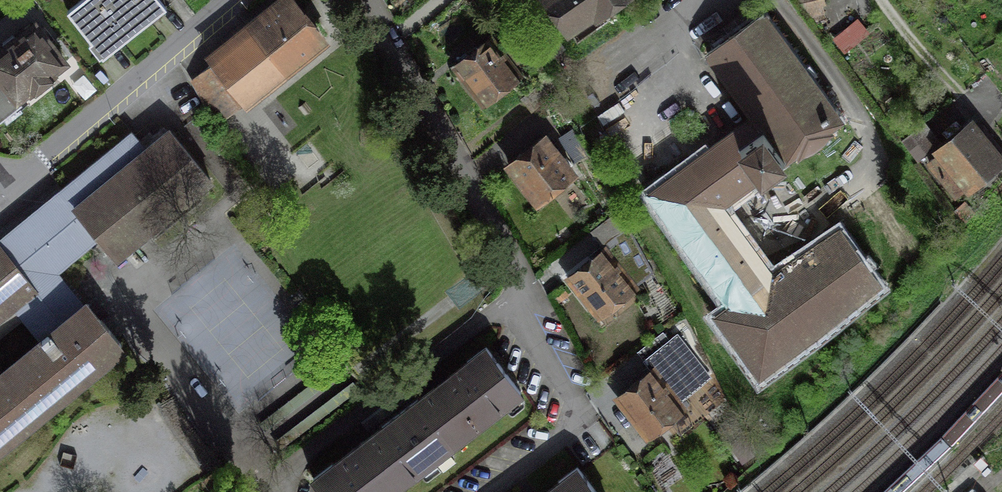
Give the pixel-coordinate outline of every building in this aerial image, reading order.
[(66,10),(91,42),(87,46),(96,57),(100,54),(103,57),(167,6),(162,0),(79,0),(66,10)] [(298,0),(273,0),(203,55),(210,63),(188,81),(221,123),(244,105),(247,108),(331,42),(298,0)] [(569,38),(594,20),(596,23),(629,0),(542,0),(569,38)] [(813,18),(825,14),(823,6),(826,5),(825,0),(800,0),(813,18)] [(844,117),(766,7),(705,51),(749,115),(730,130),(765,177),(797,151),(800,156),(810,153),(819,148),(825,143),(828,138),(830,131),(828,128),(844,117)] [(826,37),(834,33),(827,21),(819,25),(826,37)] [(22,104),(17,99),(27,91),(32,96),(51,81),(47,76),(64,62),(34,24),(16,39),(13,35),(3,43),(6,47),(0,51),(0,121),(22,104)] [(486,35),(449,64),(482,106),(520,77),(486,35)] [(299,107),(304,116),(309,113),(303,105),(299,107)] [(924,122),(901,140),(918,161),(941,142),(924,122)] [(929,162),(957,195),(968,186),(970,188),(1001,161),(1001,150),(987,132),(987,131),(982,126),(978,130),(973,124),(969,128),(968,126),(957,135),(957,134),(939,150),(941,152),(929,162)] [(128,347),(86,296),(82,299),(60,272),(99,241),(116,261),(214,181),(169,126),(145,146),(131,129),(0,237),(0,452),(128,347)] [(576,129),(562,135),(574,161),(588,154),(576,129)] [(765,177),(730,130),(644,192),(726,303),(712,313),(759,377),(885,285),(839,222),(774,270),(726,205),(765,177)] [(546,131),(504,164),(537,206),(579,173),(546,131)] [(606,241),(607,243),(563,276),(598,320),(640,286),(638,284),(654,272),(630,227),(606,241)] [(561,300),(569,293),(564,288),(557,295),(561,300)] [(643,356),(651,367),(654,364),(680,399),(711,376),(677,331),(643,356)] [(526,394),(484,341),(397,409),(442,467),(456,456),(451,450),(506,407),(511,414),(526,402),(522,397),(526,394)] [(680,399),(654,364),(651,367),(612,396),(645,440),(687,409),(680,399)] [(258,422),(264,431),(333,380),(327,372),(258,422)] [(360,375),(285,434),(291,441),(366,383),(360,375)] [(397,409),(313,473),(316,476),(311,480),(321,491),(393,491),(420,471),(426,479),(442,467),(397,409)] [(577,464),(540,491),(599,491),(577,464)]
